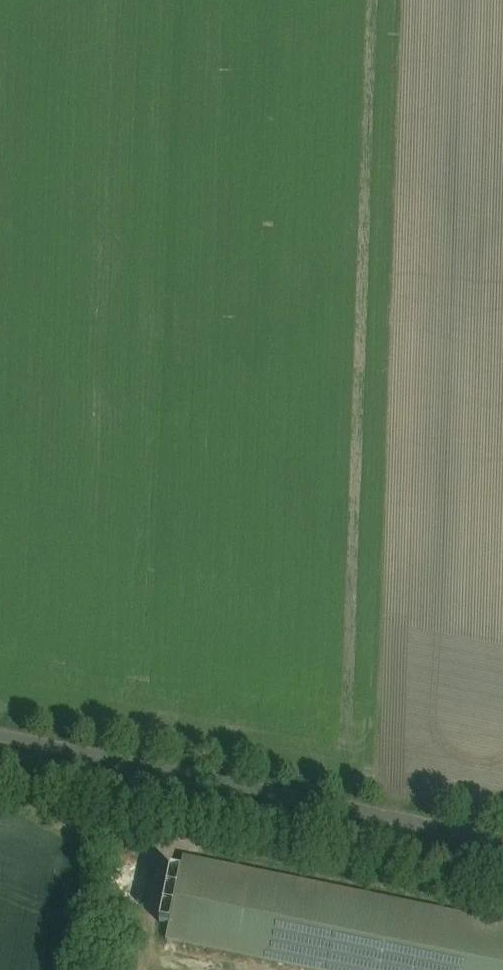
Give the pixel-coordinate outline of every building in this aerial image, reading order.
[(166,938),(326,969),(502,969),(502,919),(182,855),(166,938)]
